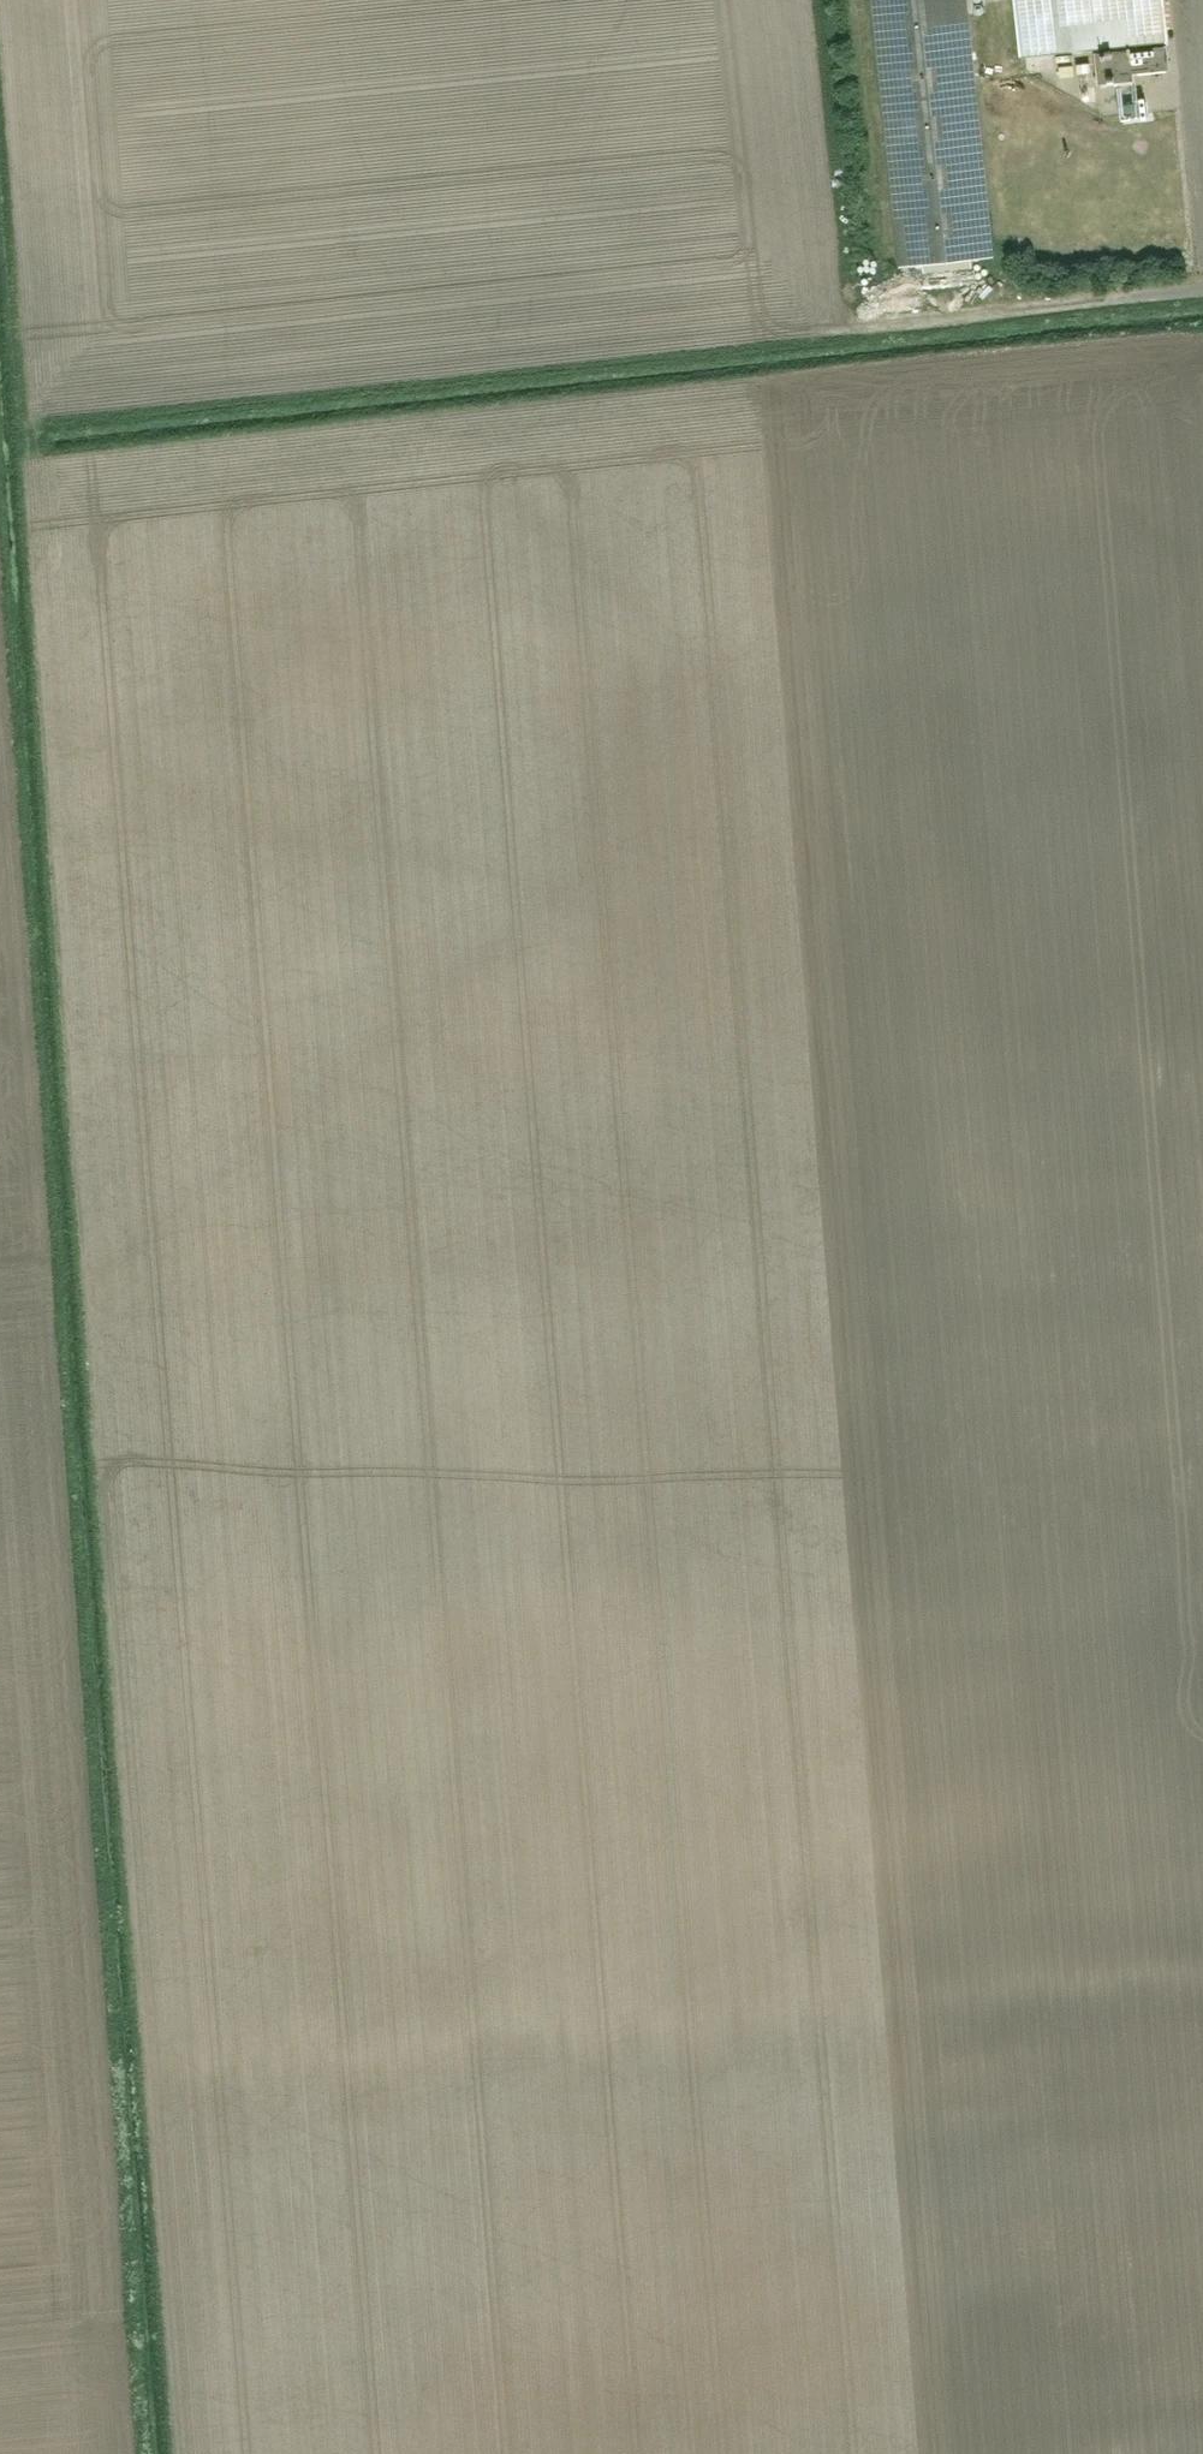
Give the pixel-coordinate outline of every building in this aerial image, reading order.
[(894,271),(990,262),(966,0),(869,0),(894,271)] [(1012,60),(1163,48),(1159,0),(1007,0),(1012,60)]
